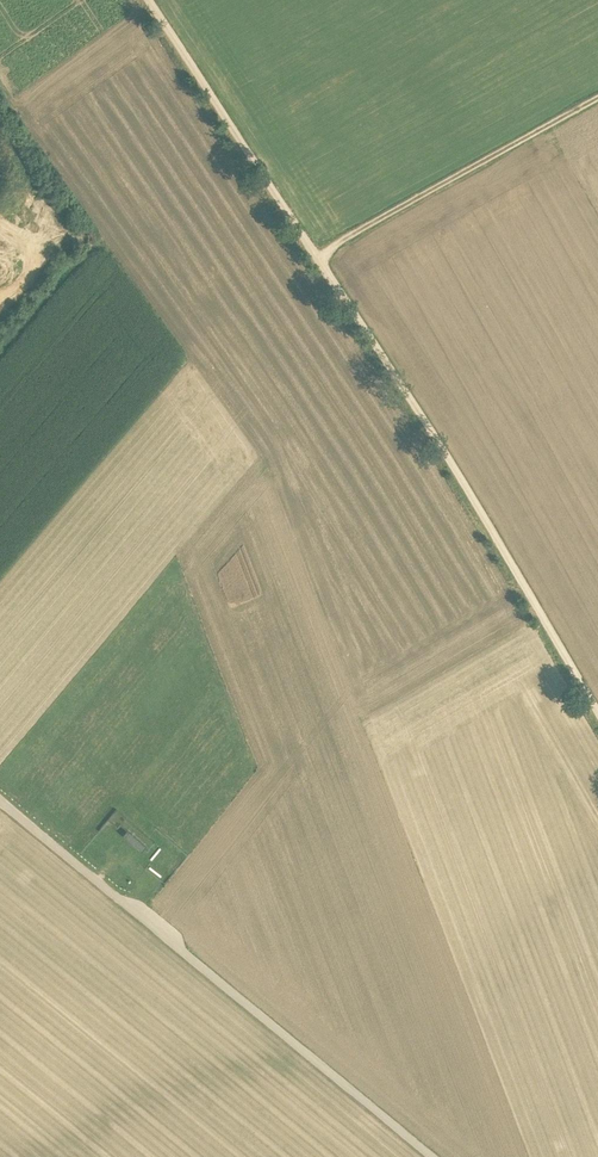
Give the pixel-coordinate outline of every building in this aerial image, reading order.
[(140,850),(145,845),(126,830),(122,835),(140,850)]
